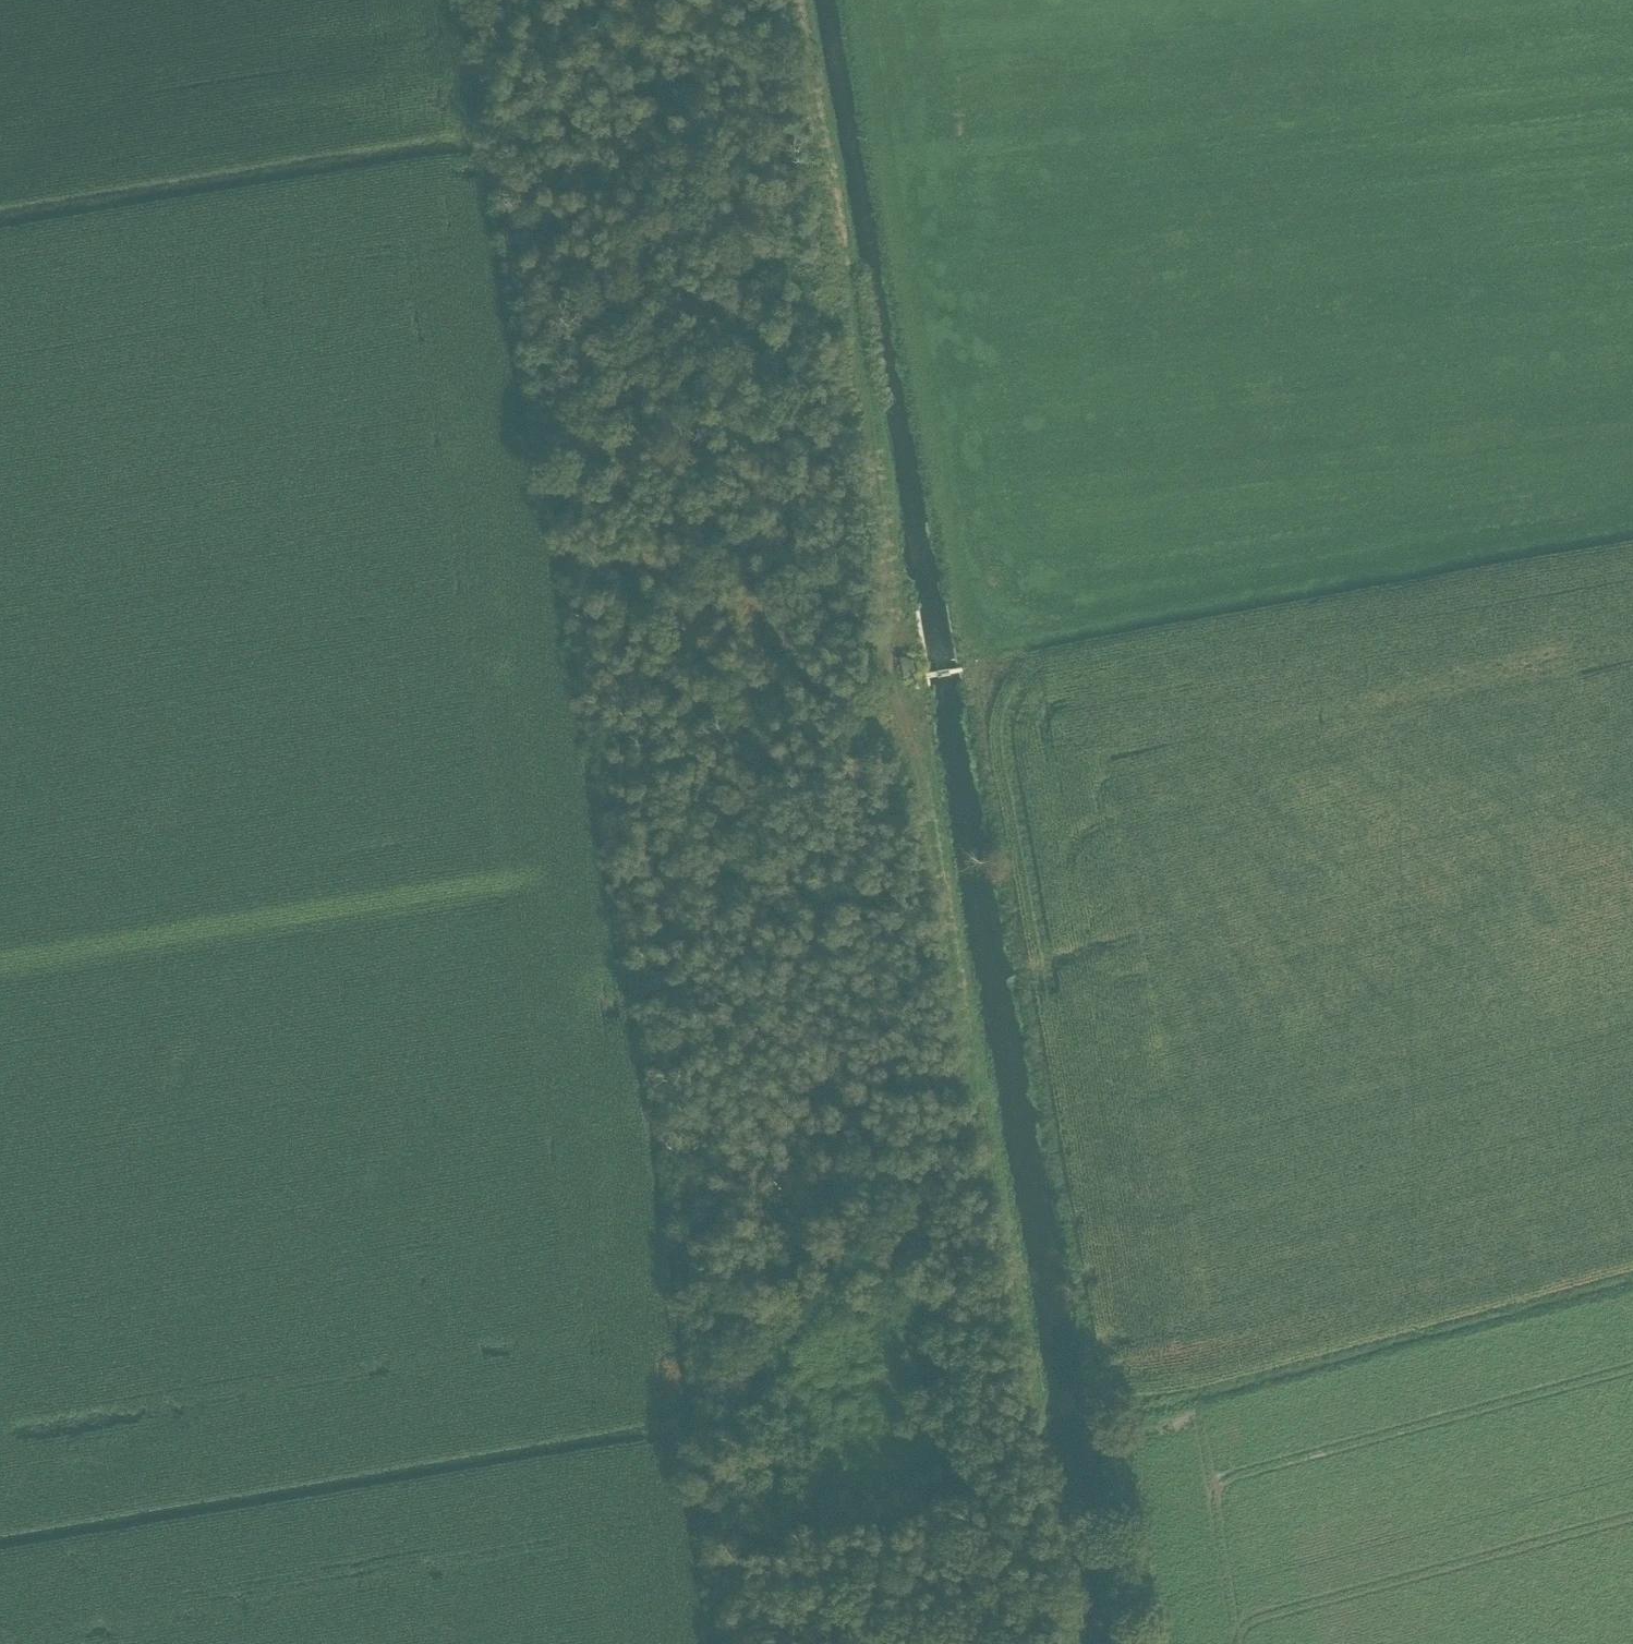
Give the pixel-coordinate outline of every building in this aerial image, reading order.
[(903,658),(899,659),(903,682),(908,681),(916,673),(914,662),(903,658)]
